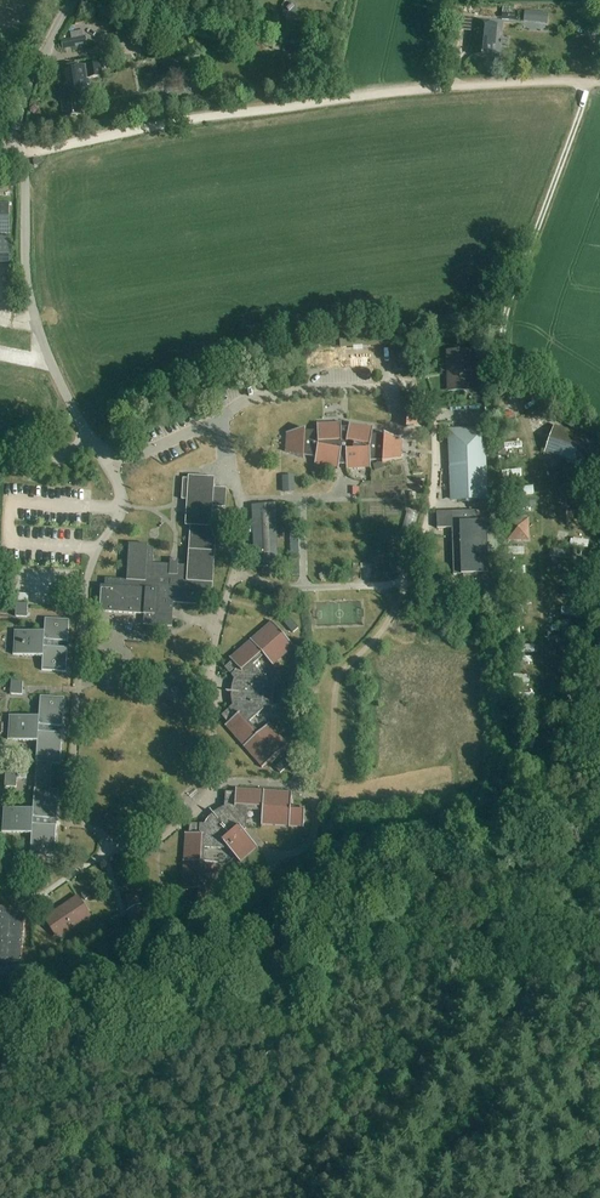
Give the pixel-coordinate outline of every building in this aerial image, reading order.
[(502,20),(509,20),(511,7),(503,7),(502,20)] [(538,12),(538,22),(548,23),(549,13),(538,12)] [(453,14),(451,31),(458,32),(460,15),(453,14)] [(497,25),(472,22),(471,33),(469,44),(472,44),(471,57),(491,60),(493,49),(491,49),(492,46),(494,46),(497,25)] [(71,33),(72,39),(61,41),(62,48),(87,44),(85,30),(71,33)] [(100,63),(57,69),(64,117),(80,115),(78,100),(91,98),(88,79),(102,77),(100,63)] [(0,204),(0,234),(10,234),(10,204),(0,204)] [(0,237),(0,263),(10,263),(10,237),(0,237)] [(274,353),(276,360),(287,356),(287,355),(292,353),(290,348),(285,349),(274,353)] [(448,350),(448,373),(454,373),(454,377),(450,377),(450,378),(451,378),(452,388),(470,388),(471,389),(470,350),(448,350)] [(427,395),(445,395),(446,353),(427,353),(427,395)] [(375,372),(387,372),(387,363),(375,363),(375,372)] [(557,419),(573,429),(578,421),(562,411),(557,419)] [(347,468),(370,467),(370,469),(371,469),(370,461),(383,460),(383,463),(382,463),(402,459),(402,458),(400,459),(401,447),(401,441),(403,441),(384,434),(384,435),(385,435),(384,437),(372,435),(373,427),(372,427),(372,428),(350,425),(350,423),(349,423),(347,436),(342,436),(341,422),(340,422),(340,424),(318,425),(318,423),(317,423),(317,432),(305,432),(305,430),(306,430),(305,429),(286,433),(286,434),(288,434),(287,452),(285,451),(285,452),(304,459),(304,458),(303,458),(303,455),(316,458),(314,465),(315,466),(315,464),(338,468),(337,469),(338,469),(339,464),(343,464),(346,464),(347,470),(347,468)] [(545,453),(559,458),(599,473),(599,472),(599,442),(554,426),(545,453)] [(488,500),(485,427),(447,429),(450,502),(488,500)] [(522,469),(502,471),(503,478),(523,476),(522,469)] [(188,476),(188,479),(183,479),(182,500),(187,500),(185,526),(191,526),(188,566),(176,565),(153,564),(154,548),(148,548),(148,545),(129,544),(126,580),(105,579),(105,586),(100,586),(99,612),(144,615),(143,625),(172,627),(173,603),(196,605),(196,598),(211,599),(216,527),(211,526),(212,507),(225,508),(226,489),(213,488),(214,478),(188,476)] [(263,493),(273,493),(273,476),(262,477),(263,493)] [(283,492),(294,492),(294,476),(282,477),(283,492)] [(533,487),(516,488),(517,495),(534,493),(533,487)] [(517,509),(516,500),(508,501),(509,510),(517,509)] [(277,567),(274,505),(257,506),(259,558),(254,558),(254,568),(277,567)] [(582,507),(579,522),(585,524),(589,509),(582,507)] [(504,563),(503,530),(487,531),(487,521),(477,521),(477,511),(437,512),(437,529),(452,528),(453,575),(461,575),(489,574),(488,564),(504,563)] [(528,519),(508,520),(509,540),(529,539),(528,519)] [(589,540),(572,538),(571,545),(588,547),(589,540)] [(570,552),(550,549),(549,556),(569,559),(570,552)] [(512,565),(516,559),(509,555),(506,562),(512,565)] [(527,558),(525,567),(536,569),(537,561),(527,558)] [(591,561),(582,561),(581,575),(589,576),(591,561)] [(588,579),(574,577),(572,586),(586,588),(588,579)] [(534,583),(515,583),(515,591),(534,590),(534,583)] [(572,590),(571,603),(579,604),(580,590),(572,590)] [(8,602),(9,594),(0,593),(0,601),(8,602)] [(28,604),(16,603),(15,616),(27,617),(28,604)] [(581,617),(582,608),(560,606),(559,615),(581,617)] [(69,620),(45,619),(44,633),(14,631),(12,655),(42,657),(41,671),(66,672),(69,620)] [(285,624),(293,633),(298,628),(290,619),(285,624)] [(279,635),(281,633),(271,621),(271,622),(272,623),(262,632),(261,631),(260,631),(261,632),(251,641),(250,640),(251,641),(241,650),(240,649),(240,650),(230,659),(229,658),(232,662),(224,668),(234,679),(233,682),(233,684),(232,687),(231,692),(230,692),(230,693),(231,693),(231,696),(231,698),(232,701),(232,703),(233,706),(221,716),(228,723),(224,726),(225,727),(226,726),(235,735),(234,736),(234,737),(235,736),(244,746),(243,747),(244,746),(253,756),(252,757),(253,757),(254,757),(262,767),(261,768),(262,768),(273,758),(271,756),(274,753),(276,755),(288,745),(288,744),(286,746),(278,736),(279,735),(278,734),(277,735),(269,725),(270,724),(269,724),(258,733),(249,722),(263,710),(263,706),(272,707),(272,706),(271,706),(273,684),(274,684),(265,683),(265,679),(252,665),(263,656),(273,667),(274,666),(273,665),(282,656),(283,657),(284,656),(283,656),(293,647),(294,648),(284,636),(282,638),(281,637),(279,635)] [(570,623),(562,623),(563,636),(571,636),(570,623)] [(497,650),(509,650),(509,636),(497,636),(497,650)] [(574,642),(556,640),(555,647),(574,648),(574,642)] [(513,681),(530,682),(531,675),(514,674),(513,681)] [(23,681),(11,681),(10,694),(22,695),(23,681)] [(549,690),(568,693),(569,685),(550,682),(549,690)] [(51,777),(52,764),(60,764),(64,698),(40,696),(38,718),(9,716),(7,740),(37,742),(36,763),(37,763),(36,776),(51,777)] [(528,733),(529,724),(518,723),(516,731),(528,733)] [(284,760),(275,768),(280,773),(289,765),(284,760)] [(18,774),(5,773),(5,786),(17,787),(18,774)] [(294,775),(291,782),(302,787),(305,780),(294,775)] [(36,776),(35,789),(34,789),(32,810),(3,808),(1,832),(31,834),(29,855),(54,857),(58,790),(50,790),(51,777),(36,776)] [(181,886),(181,887),(195,888),(195,896),(200,896),(200,901),(196,901),(196,902),(215,903),(215,902),(213,902),(214,889),(216,889),(216,888),(214,888),(215,875),(216,875),(216,874),(215,874),(216,861),(218,861),(218,860),(203,859),(204,845),(223,846),(226,844),(240,860),(241,860),(236,854),(252,840),(257,845),(258,845),(243,828),(246,826),(247,807),(262,808),(261,825),(262,824),(275,825),(275,826),(275,825),(288,825),(288,827),(289,827),(289,826),(303,826),(302,828),(303,828),(304,809),(303,813),(299,812),(299,807),(290,807),(291,792),(290,793),(277,793),(278,792),(277,792),(277,793),(264,792),(264,790),(263,790),(263,792),(250,791),(250,790),(249,790),(249,791),(236,790),(236,788),(235,788),(235,793),(225,792),(225,807),(222,808),(220,810),(217,811),(215,812),(213,814),(212,813),(213,815),(211,817),(209,818),(207,820),(206,823),(205,825),(190,824),(189,834),(184,833),(184,834),(186,834),(185,847),(184,847),(184,848),(185,848),(184,861),(183,861),(183,862),(184,862),(183,875),(182,875),(183,876),(183,886),(181,886)] [(9,882),(0,879),(0,887),(7,889),(8,886),(9,882)] [(82,894),(86,900),(91,896),(87,890),(82,894)] [(136,894),(126,898),(130,910),(127,911),(134,930),(138,929),(139,931),(148,928),(147,925),(151,924),(144,905),(141,906),(136,894)] [(78,897),(59,909),(43,920),(56,939),(90,915),(78,897)] [(10,908),(0,907),(0,974),(20,975),(24,916),(9,915),(10,908)] [(189,909),(189,916),(201,917),(201,909),(189,909)]
